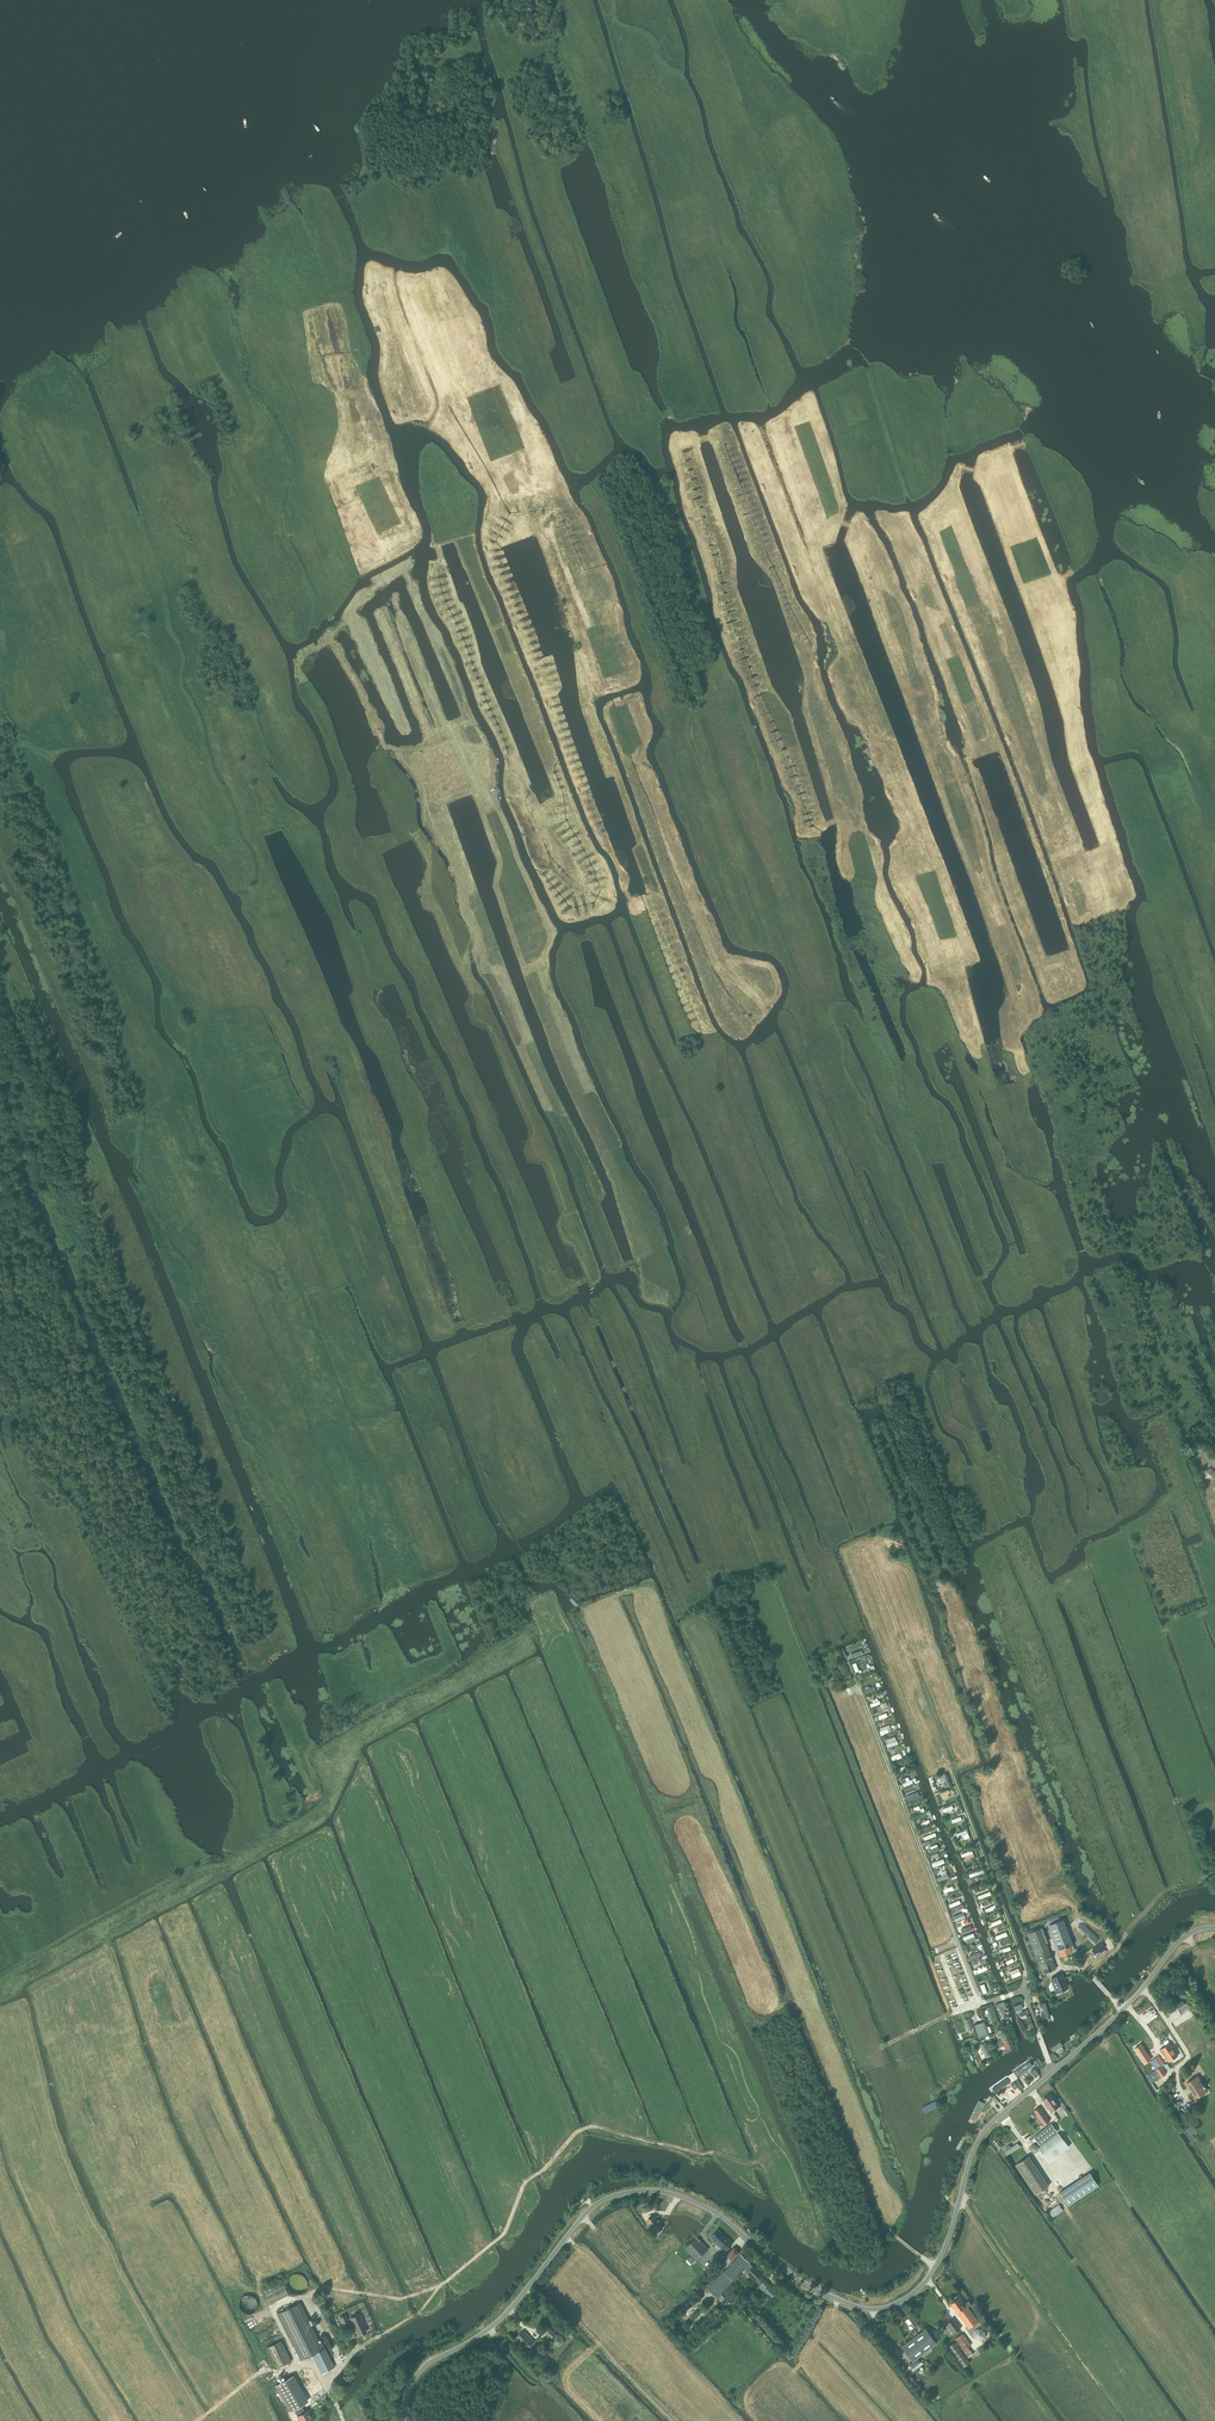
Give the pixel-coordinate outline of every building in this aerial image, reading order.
[(1204,1471),(1205,1478),(1206,1478),(1212,1479),(1213,1479),(1214,1474),(1214,1472),(1211,1468),(1210,1468),(1204,1471)] [(861,1651),(850,1654),(852,1659),(863,1655),(861,1651)] [(843,1662),(839,1664),(844,1677),(847,1675),(843,1662)] [(876,1692),(875,1687),(864,1690),(866,1695),(876,1692)] [(889,1726),(880,1729),(882,1734),(891,1731),(889,1726)] [(948,1773),(943,1775),(947,1786),(952,1784),(948,1773)] [(916,1791),(906,1795),(908,1801),(919,1798),(916,1791)] [(943,1858),(932,1862),(933,1866),(944,1862),(943,1858)] [(968,1873),(970,1877),(983,1872),(982,1868),(968,1873)] [(953,1916),(955,1921),(965,1917),(963,1912),(953,1916)] [(1063,1920),(1049,1925),(1061,1956),(1072,1952),(1070,1946),(1073,1945),(1063,1920)] [(1042,1928),(1027,1934),(1033,1948),(1043,1974),(1056,1969),(1046,1943),(1047,1942),(1042,1928)] [(994,1935),(996,1939),(1007,1935),(1006,1931),(994,1935)] [(1093,1961),(1104,1954),(1115,1948),(1109,1937),(1106,1939),(1092,1948),(1087,1950),(1093,1961)] [(1057,1993),(1068,1989),(1062,1974),(1051,1978),(1057,1993)] [(1185,2004),(1180,1996),(1173,2000),(1178,2008),(1185,2004)] [(991,2006),(987,2008),(991,2021),(995,2019),(991,2006)] [(969,2018),(964,2019),(969,2031),(973,2030),(969,2018)] [(1021,2019),(1017,2020),(1023,2032),(1026,2030),(1021,2019)] [(983,2021),(974,2025),(979,2039),(989,2035),(983,2021)] [(1005,2037),(1001,2039),(1007,2051),(1011,2049),(1005,2037)] [(1050,2048),(1054,2053),(1064,2045),(1061,2040),(1050,2048)] [(990,2056),(985,2043),(980,2045),(986,2058),(990,2056)] [(1168,2062),(1178,2056),(1170,2043),(1160,2049),(1168,2062)] [(1141,2044),(1135,2048),(1145,2063),(1151,2059),(1141,2044)] [(1161,2066),(1155,2058),(1150,2062),(1156,2070),(1161,2066)] [(1014,2072),(1017,2078),(1033,2066),(1029,2061),(1014,2072)] [(1156,2070),(1147,2076),(1152,2083),(1166,2074),(1161,2066),(1156,2070)] [(1034,2068),(1030,2072),(1035,2078),(1039,2075),(1034,2068)] [(992,2089),(996,2093),(1011,2082),(1008,2077),(992,2089)] [(1193,2079),(1186,2083),(1196,2098),(1208,2091),(1204,2085),(1203,2085),(1200,2081),(1196,2083),(1193,2079)] [(1051,2112),(1059,2106),(1050,2094),(1043,2100),(1051,2112)] [(935,2102),(922,2108),(925,2113),(938,2107),(935,2102)] [(972,2116),(976,2118),(983,2105),(980,2103),(972,2116)] [(1040,2107),(1034,2111),(1044,2125),(1050,2121),(1040,2107)] [(1040,2145),(1057,2132),(1051,2124),(1034,2137),(1040,2145)] [(1192,2134),(1195,2132),(1190,2124),(1184,2128),(1193,2141),(1195,2139),(1192,2134)] [(1069,2147),(1066,2143),(1058,2133),(1038,2148),(1049,2162),(1069,2147)] [(966,2138),(963,2136),(956,2149),(960,2151),(966,2138)] [(1038,2150),(1038,2146),(1034,2144),(1030,2147),(1031,2151),(1035,2153),(1038,2150)] [(1029,2156),(1015,2165),(1023,2176),(1036,2167),(1029,2156)] [(1097,2186),(1088,2173),(1059,2193),(1068,2206),(1097,2186)] [(656,2233),(662,2228),(654,2216),(648,2221),(656,2233)] [(718,2229),(711,2237),(715,2241),(714,2242),(725,2251),(733,2243),(718,2229)] [(696,2260),(708,2249),(697,2237),(685,2248),(696,2260)] [(733,2260),(740,2253),(734,2247),(727,2254),(733,2260)] [(749,2263),(741,2254),(724,2272),(723,2272),(707,2289),(717,2298),(721,2293),(726,2298),(735,2288),(731,2283),(733,2281),(732,2280),(744,2268),(748,2272),(747,2273),(755,2280),(761,2274),(753,2266),(753,2267),(749,2263)] [(695,2261),(690,2256),(687,2259),(692,2264),(695,2261)] [(306,2284),(306,2283),(306,2281),(305,2279),(305,2278),(304,2276),(302,2275),(301,2274),(299,2274),(297,2273),(295,2273),(294,2274),(292,2275),(290,2276),(289,2277),(288,2279),(287,2281),(287,2282),(287,2284),(288,2286),(289,2288),(290,2289),(291,2290),(293,2291),(295,2292),(296,2292),(298,2292),(300,2291),(302,2291),(303,2289),(304,2288),(305,2286),(306,2284)] [(771,2299),(778,2292),(764,2280),(758,2286),(771,2299)] [(268,2304),(288,2294),(281,2281),(262,2291),(268,2304)] [(257,2305),(257,2304),(257,2302),(257,2300),(256,2299),(255,2297),(253,2296),(252,2295),(251,2295),(249,2294),(247,2294),(245,2295),(243,2295),(242,2297),(240,2298),(239,2300),(239,2301),(238,2303),(239,2305),(239,2307),(240,2309),(241,2310),(242,2311),(244,2312),(246,2313),(248,2313),(250,2313),(252,2312),(253,2311),(255,2310),(256,2309),(257,2307),(257,2305)] [(968,2300),(963,2304),(959,2298),(951,2304),(969,2328),(978,2321),(968,2307),(971,2304),(968,2300)] [(300,2302),(278,2313),(301,2360),(312,2354),(325,2348),(321,2340),(319,2341),(300,2302)] [(366,2332),(362,2322),(362,2321),(363,2321),(360,2313),(349,2318),(354,2328),(355,2328),(359,2335),(366,2332)] [(344,2327),(345,2326),(350,2324),(345,2315),(340,2317),(344,2327)] [(950,2337),(961,2329),(953,2319),(943,2327),(950,2337)] [(549,2327),(544,2331),(551,2338),(552,2337),(553,2338),(553,2339),(554,2344),(559,2346),(564,2343),(563,2337),(563,2336),(557,2334),(557,2335),(549,2327)] [(926,2328),(902,2346),(913,2361),(937,2343),(926,2328)] [(985,2331),(979,2329),(974,2332),(974,2338),(980,2341),(985,2338),(985,2331)] [(534,2341),(523,2330),(516,2338),(517,2339),(514,2342),(518,2346),(521,2349),(524,2346),(527,2349),(527,2348),(529,2351),(537,2343),(534,2341)] [(963,2350),(971,2344),(963,2333),(955,2339),(963,2350)] [(291,2361),(281,2340),(267,2348),(277,2368),(291,2361)] [(963,2368),(971,2362),(955,2341),(948,2347),(963,2368)] [(334,2367),(325,2348),(312,2354),(322,2374),(334,2367)] [(918,2358),(909,2365),(913,2371),(921,2365),(923,2363),(921,2361),(918,2358)] [(275,2385),(277,2390),(290,2412),(293,2410),(297,2416),(300,2420),(312,2420),(314,2420),(309,2412),(307,2409),(304,2411),(301,2405),(308,2401),(293,2375),(275,2385)]
